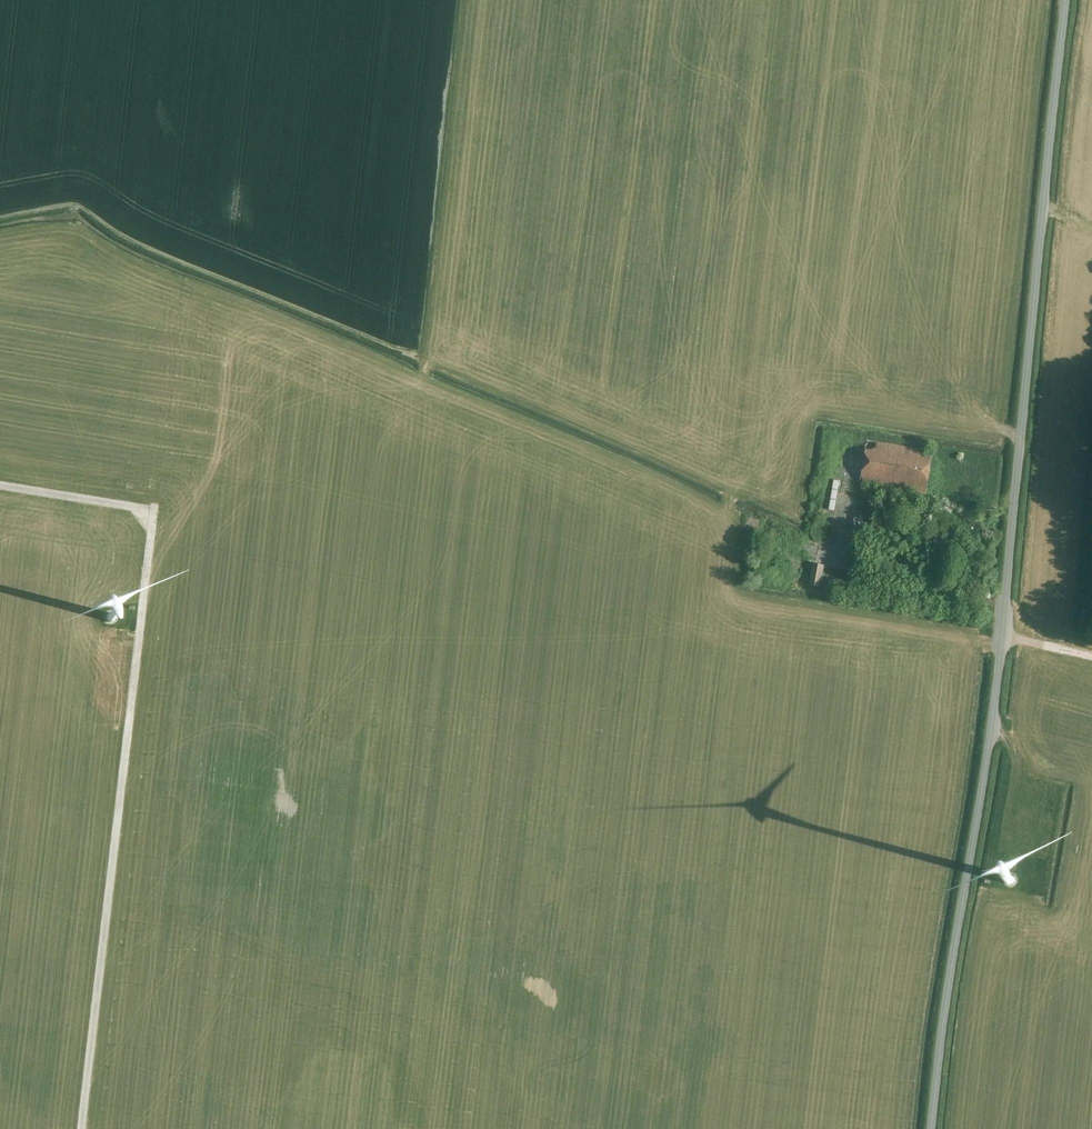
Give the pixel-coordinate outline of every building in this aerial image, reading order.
[(860,483),(926,494),(933,451),(867,440),(860,483)] [(869,517),(855,514),(853,525),(867,527),(869,517)] [(825,565),(814,563),(810,585),(821,587),(825,565)] [(116,618),(116,617),(116,616),(115,616),(115,615),(115,614),(114,614),(113,613),(112,613),(111,613),(110,613),(109,613),(108,614),(107,615),(107,616),(106,616),(106,617),(106,618),(106,619),(107,619),(107,620),(107,621),(108,621),(108,622),(109,622),(110,622),(111,622),(112,622),(113,622),(114,622),(114,621),(115,621),(115,620),(115,619),(116,619),(116,618)] [(1016,880),(1016,879),(1016,878),(1016,877),(1015,877),(1015,876),(1014,876),(1013,876),(1013,875),(1012,875),(1011,875),(1010,875),(1009,876),(1008,876),(1008,877),(1007,877),(1007,878),(1007,879),(1007,880),(1007,881),(1007,882),(1007,883),(1008,883),(1008,884),(1009,884),(1010,885),(1011,885),(1012,885),(1013,885),(1013,884),(1014,884),(1015,884),(1015,883),(1016,882),(1016,881),(1016,880)]
